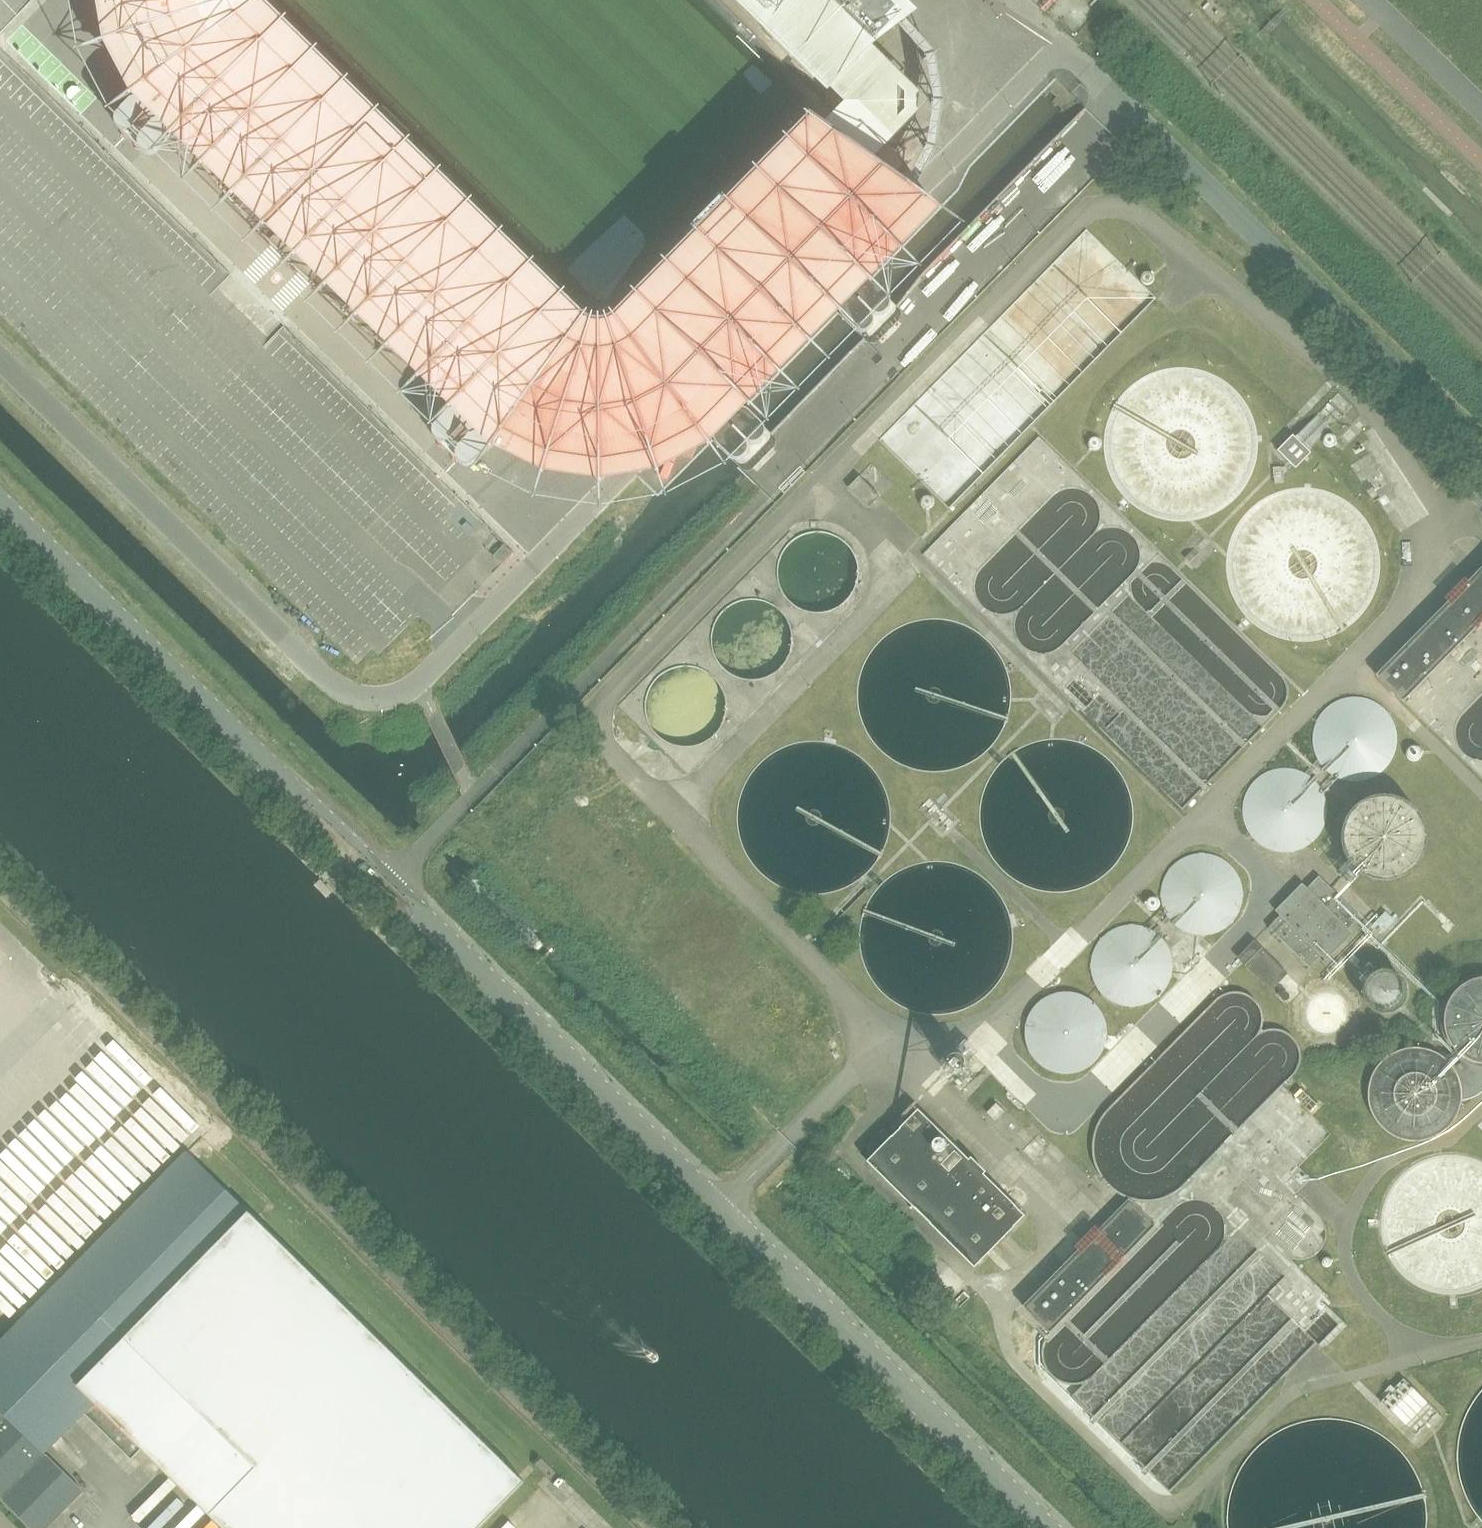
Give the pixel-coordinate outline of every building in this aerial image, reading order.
[(633,480),(673,470),(938,212),(880,156),(928,105),(880,57),(925,12),(912,0),(701,0),(806,103),(617,294),(600,300),(582,298),(570,290),(285,11),(277,0),(108,0),(117,57),(150,110),(286,240),(314,268),(516,461),(557,473),(601,483),(612,485),(633,480)] [(1310,452),(1309,451),(1332,427),(1318,414),(1295,437),(1293,435),(1278,450),(1296,467),(1310,452)] [(880,496),(859,475),(848,487),(869,507),(880,496)] [(1367,478),(1362,481),(1369,494),(1375,491),(1367,478)] [(493,555),(501,563),(512,552),(504,544),(493,555)] [(1195,547),(1185,557),(1190,562),(1200,552),(1195,547)] [(1376,674),(1403,701),(1481,620),(1481,566),(1376,674)] [(1403,701),(1481,781),(1481,761),(1471,757),(1460,748),(1457,738),(1457,729),(1462,718),(1481,698),(1481,620),(1403,701)] [(1388,765),(1388,764),(1391,760),(1393,756),(1395,752),(1396,748),(1397,743),(1397,739),(1397,734),(1396,730),(1395,725),(1393,721),(1391,717),(1389,713),(1386,710),(1385,709),(1381,706),(1378,703),(1374,701),(1370,699),(1365,698),(1361,697),(1356,696),(1352,696),(1347,697),(1343,698),(1339,700),(1335,701),(1331,704),(1327,707),(1324,710),(1321,713),(1318,717),(1316,721),(1315,725),(1314,730),(1313,734),(1313,739),(1313,743),(1314,748),(1315,752),(1317,756),(1319,760),(1321,764),(1324,768),(1327,771),(1331,773),(1335,776),(1339,778),(1343,779),(1348,780),(1352,781),(1357,781),(1361,780),(1366,779),(1370,778),(1374,776),(1378,774),(1382,771),(1385,768),(1388,765)] [(1328,813),(1328,809),(1328,804),(1327,800),(1326,796),(1324,791),(1322,787),(1319,783),(1316,780),(1313,777),(1309,774),(1306,772),(1301,770),(1297,768),(1293,767),(1288,766),(1284,766),(1279,767),(1275,767),(1272,768),(1270,769),(1266,771),(1262,773),(1258,775),(1255,778),(1252,782),(1249,786),(1247,789),(1245,794),(1244,798),(1243,802),(1242,807),(1242,812),(1243,816),(1244,821),(1245,825),(1247,829),(1249,833),(1252,837),(1255,840),(1259,843),(1263,845),(1267,848),(1271,849),(1275,851),(1280,851),(1284,852),(1289,852),(1293,851),(1298,850),(1302,848),(1306,846),(1310,844),(1313,841),(1317,838),(1320,834),(1322,830),(1324,826),(1326,822),(1327,818),(1328,813)] [(1411,804),(1409,803),(1405,801),(1401,798),(1397,797),(1393,796),(1388,795),(1384,795),(1379,795),(1375,796),(1370,797),(1366,798),(1362,801),(1358,803),(1355,806),(1352,809),(1349,813),(1346,817),(1344,821),(1343,825),(1342,830),(1341,834),(1341,839),(1342,843),(1343,848),(1344,852),(1346,856),(1348,860),(1351,864),(1354,867),(1357,870),(1361,873),(1365,875),(1369,877),(1373,878),(1378,879),(1382,879),(1387,879),(1391,879),(1396,878),(1400,876),(1404,874),(1408,872),(1412,869),(1415,866),(1418,862),(1420,858),(1421,858),(1423,854),(1424,850),(1425,845),(1426,841),(1426,836),(1426,832),(1425,827),(1424,823),(1422,819),(1420,815),(1417,811),(1414,807),(1411,804)] [(1175,862),(1171,866),(1169,869),(1166,873),(1164,877),(1162,881),(1161,885),(1161,890),(1160,894),(1161,899),(1161,903),(1163,907),(1164,911),(1167,915),(1169,919),(1172,922),(1175,925),(1179,928),(1183,930),(1187,932),(1191,933),(1196,934),(1200,935),(1205,935),(1209,934),(1213,933),(1218,932),(1222,930),(1225,927),(1229,924),(1232,921),(1235,918),(1237,914),(1239,910),(1241,906),(1242,901),(1243,897),(1243,894),(1243,889),(1242,885),(1241,880),(1239,876),(1237,872),(1234,869),(1231,865),(1228,862),(1225,859),(1221,857),(1217,855),(1212,854),(1208,853),(1204,852),(1199,852),(1195,853),(1190,854),(1186,855),(1182,857),(1178,860),(1175,862)] [(1277,910),(1281,914),(1267,927),(1309,967),(1322,955),(1326,958),(1351,933),(1347,929),(1360,916),(1319,875),(1306,888),(1302,884),(1277,910)] [(1144,1004),(1146,1003),(1148,1003),(1152,1001),(1156,998),(1159,996),(1162,992),(1165,989),(1167,985),(1169,981),(1171,977),(1172,972),(1172,968),(1173,965),(1172,961),(1172,956),(1170,952),(1169,948),(1167,944),(1164,940),(1161,937),(1158,934),(1154,931),(1150,929),(1146,927),(1142,925),(1138,925),(1133,924),(1129,924),(1124,925),(1120,926),(1116,927),(1112,929),(1108,931),(1107,932),(1104,934),(1101,937),(1098,941),(1096,944),(1094,948),(1092,953),(1091,957),(1091,961),(1090,966),(1091,970),(1092,975),(1093,979),(1095,983),(1097,987),(1099,991),(1102,994),(1106,997),(1109,1000),(1113,1002),(1117,1004),(1122,1005),(1126,1006),(1130,1006),(1135,1006),(1139,1005),(1144,1004)] [(1254,941),(1238,957),(1271,989),(1286,973),(1254,941)] [(1406,994),(1406,991),(1406,988),(1406,985),(1404,982),(1403,979),(1401,977),(1398,974),(1396,972),(1393,971),(1390,970),(1386,970),(1383,970),(1380,970),(1377,971),(1374,973),(1371,974),(1369,977),(1367,979),(1365,982),(1364,985),(1363,988),(1363,991),(1363,995),(1364,998),(1365,1001),(1367,1004),(1369,1006),(1371,1008),(1374,1010),(1377,1012),(1380,1012),(1383,1013),(1387,1013),(1390,1012),(1393,1011),(1396,1010),(1399,1008),(1401,1006),(1403,1003),(1404,1000),(1406,997),(1406,994)] [(1079,993),(1075,992),(1072,991),(1068,991),(1063,991),(1059,992),(1051,994),(1046,996),(1040,1000),(1035,1005),(1031,1010),(1028,1018),(1025,1026),(1025,1034),(1026,1040),(1027,1045),(1029,1050),(1033,1056),(1037,1061),(1041,1064),(1046,1068),(1051,1070),(1058,1072),(1063,1073),(1069,1073),(1075,1072),(1080,1070),(1085,1068),(1090,1065),(1094,1062),(1098,1057),(1102,1052),(1103,1048),(1105,1043),(1106,1038),(1107,1032),(1106,1026),(1105,1020),(1103,1014),(1100,1010),(1098,1006),(1095,1003),(1092,1001),(1089,998),(1086,996),(1082,994),(1079,993)] [(1462,1096),(1465,1095),(1469,1094),(1473,1093),(1476,1091),(1479,1088),(1481,1086),(1481,1066),(1477,1066),(1473,1065),(1469,1063),(1467,1062),(1463,1060),(1457,1056),(1452,1051),(1445,1058),(1447,1060),(1449,1063),(1452,1066),(1453,1069),(1454,1070),(1456,1073),(1457,1076),(1460,1083),(1461,1086),(1462,1090),(1462,1093),(1462,1094),(1462,1096)] [(987,1112),(995,1120),(1004,1111),(996,1103),(987,1112)] [(1025,1215),(918,1108),(867,1160),(974,1267),(1025,1215)] [(145,1447),(227,1527),(482,1527),(528,1482),(267,1228),(188,1151),(19,1323),(97,1400),(145,1447)] [(1155,1225),(1128,1198),(1023,1305),(1050,1332),(1155,1225)] [(32,1527),(48,1527),(85,1491),(46,1452),(54,1444),(86,1411),(97,1400),(19,1323),(0,1342),(0,1496),(32,1527)] [(1380,1401),(1415,1435),(1438,1411),(1403,1377),(1380,1401)]
